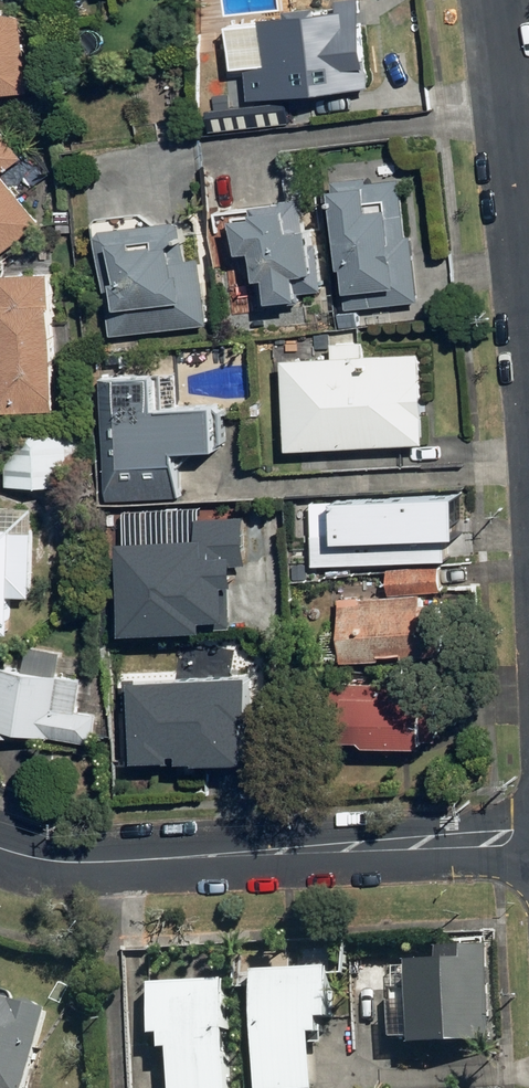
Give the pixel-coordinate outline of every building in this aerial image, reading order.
[(34,90),(33,0),(0,0),(0,89),(34,90)] [(235,65),(247,64),(251,97),(381,81),(371,0),(341,0),(229,14),(235,65)] [(8,169),(29,153),(0,115),(0,252),(44,218),(8,169)] [(413,176),(338,183),(351,312),(426,304),(413,176)] [(242,199),(248,247),(258,245),(261,267),(269,266),(272,296),(304,292),(301,266),(320,264),(312,191),(242,199)] [(203,214),(107,218),(110,332),(207,329),(203,214)] [(57,263),(8,264),(10,407),(60,406),(57,263)] [(370,354),(369,334),(334,335),(335,355),(288,357),(291,446),(431,441),(428,352),(370,354)] [(132,401),(133,459),(188,460),(188,440),(237,440),(237,433),(248,434),(249,414),(234,414),(234,402),(132,401)] [(71,428),(18,426),(16,482),(97,484),(99,422),(71,421),(71,428)] [(20,628),(21,591),(39,592),(42,503),(0,501),(0,628),(20,628)] [(129,534),(135,627),(236,626),(233,577),(250,576),(248,545),(253,544),(251,509),(203,512),(204,530),(129,534)] [(445,592),(451,592),(450,560),(388,562),(389,591),(340,592),(342,657),(423,654),(445,592)] [(105,739),(109,706),(96,705),(98,686),(92,686),(94,660),(68,657),(69,647),(31,644),(29,664),(0,661),(0,729),(105,739)] [(143,756),(260,753),(259,711),(265,711),(264,668),(141,671),(143,756)] [(346,684),(347,743),(435,742),(434,682),(346,684)] [(417,970),(400,970),(402,1041),(496,1039),(493,937),(440,939),(441,953),(416,954),(417,970)] [(327,1087),(322,1030),(328,1029),(327,1017),(343,1015),(339,960),(256,967),(266,1087),(312,1087),(327,1087)] [(159,1033),(168,1032),(169,1048),(178,1047),(180,1087),(240,1087),(232,972),(155,977),(159,1033)] [(0,989),(0,1087),(2,1087),(38,1087),(61,1006),(0,989)]
